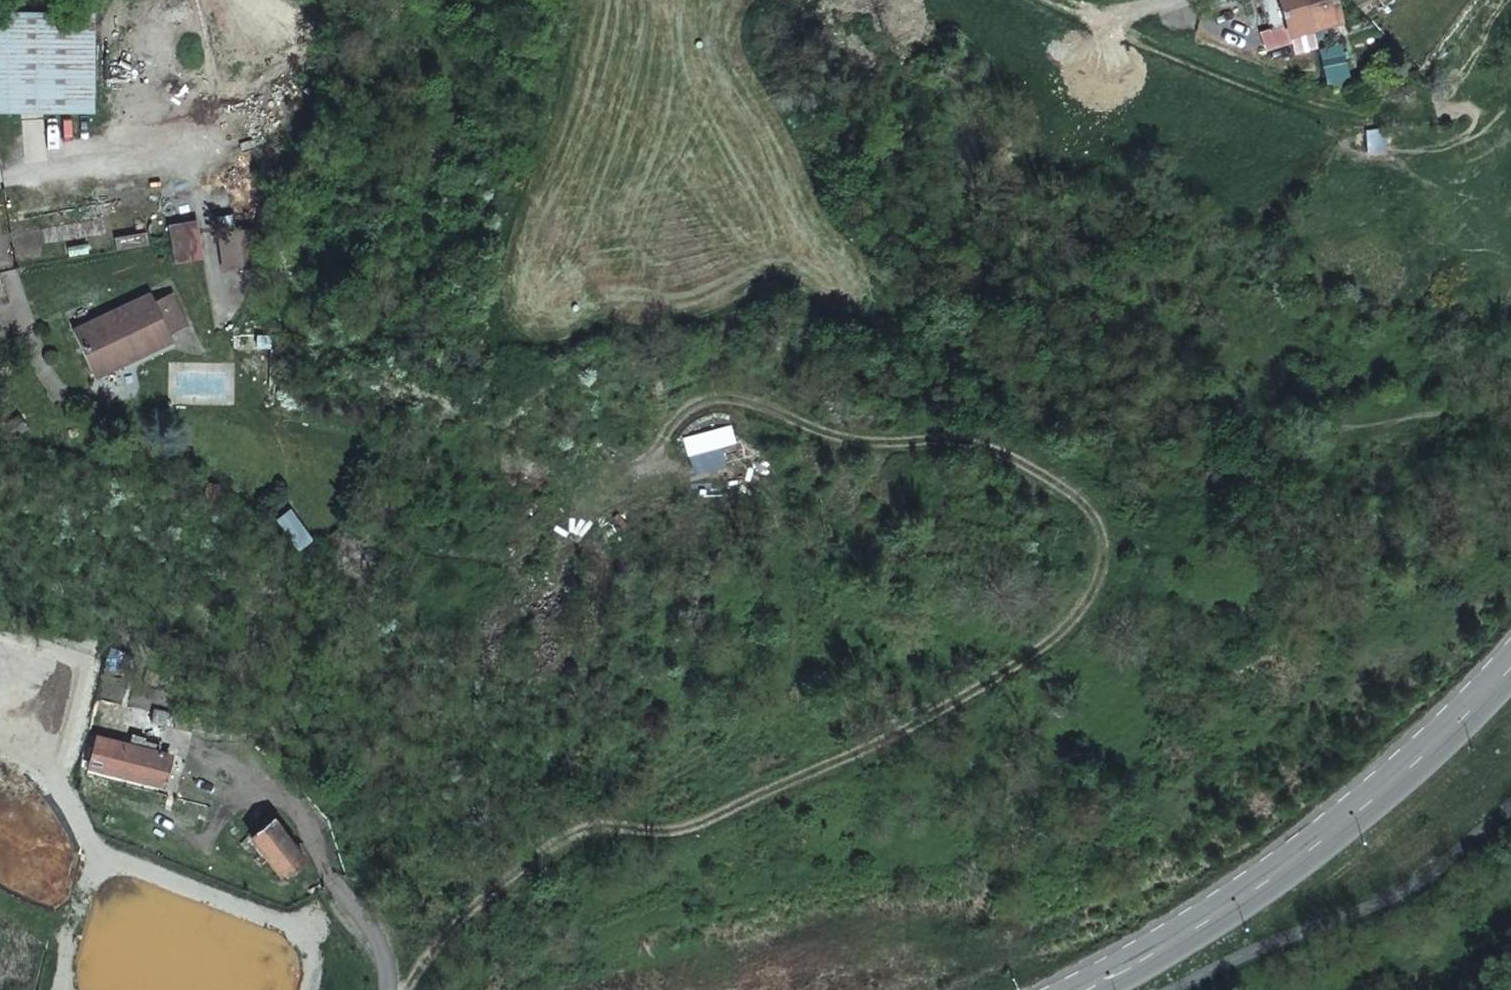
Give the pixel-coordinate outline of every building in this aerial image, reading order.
[(1286,32),(1289,31),(1294,50),(1315,44),(1310,26),(1304,0),(1277,0),(1286,32)] [(1310,26),(1337,19),(1331,0),(1304,0),(1310,26)] [(89,102),(88,3),(0,5),(0,104),(89,102)] [(196,214),(168,218),(176,253),(204,249),(196,214)] [(236,225),(219,225),(222,259),(240,259),(236,225)] [(172,286),(152,297),(166,328),(186,317),(172,286)] [(122,348),(126,356),(169,334),(166,328),(152,297),(149,289),(71,326),(89,363),(122,348)] [(92,370),(126,356),(122,348),(89,363),(92,370)] [(97,735),(88,763),(158,785),(167,757),(97,735)] [(275,821),(254,838),(282,876),(303,858),(275,821)]
